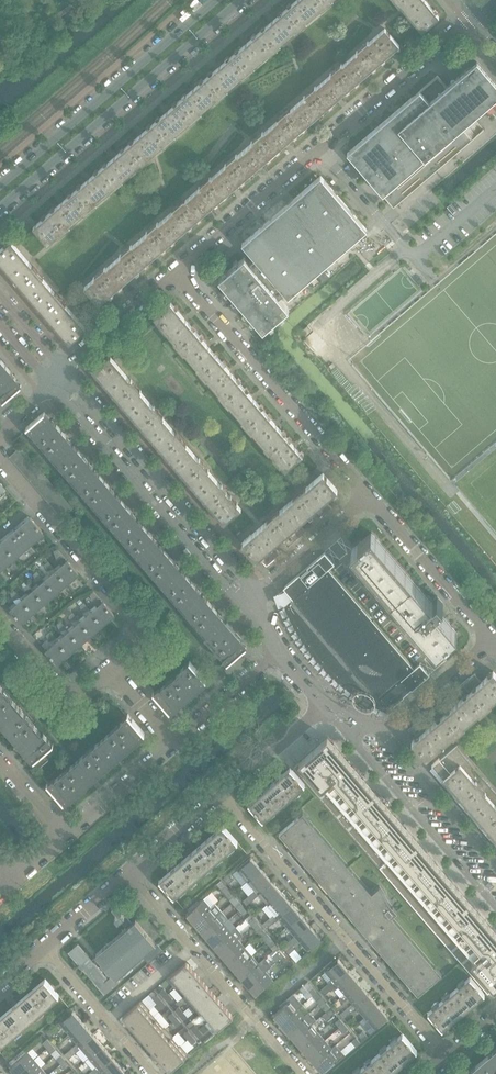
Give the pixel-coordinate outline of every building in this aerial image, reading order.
[(320,9),(320,8),(325,3),(323,0),(296,0),(285,10),(299,26),(305,21),(306,22),(320,9)] [(425,0),(398,0),(401,4),(400,5),(422,31),(439,17),(425,0)] [(279,44),(294,32),(293,31),(299,26),(285,10),(259,32),(273,48),(278,43),(279,44)] [(399,45),(385,28),(369,42),(370,43),(364,48),(378,64),(399,45)] [(253,67),(268,54),(267,53),(273,48),(259,32),(233,55),(247,71),(252,66),(253,67)] [(378,64),(364,48),(358,53),(357,52),(342,64),(343,65),(337,70),(351,86),(378,64)] [(227,90),(241,77),(241,76),(247,71),(233,55),(206,77),(220,94),(226,89),(227,90)] [(461,127),(473,117),(477,114),(478,114),(479,114),(480,114),(481,114),(481,113),(482,112),(482,111),(481,110),(493,100),(492,100),(495,97),(495,84),(476,61),(467,70),(466,70),(466,69),(455,79),(454,79),(453,79),(452,79),(451,79),(451,80),(450,81),(450,82),(451,83),(447,86),(437,75),(418,92),(414,95),(347,153),(356,164),(363,172),(368,178),(374,184),(390,203),(393,207),(436,170),(472,139),(461,127)] [(351,86),(337,70),(332,75),(331,74),(316,87),(317,88),(311,93),(325,109),(351,86)] [(201,112),(215,100),(215,99),(214,98),(220,94),(206,77),(180,100),(194,116),(200,111),(200,112),(201,112)] [(325,109),(311,93),(305,98),(304,97),(290,110),(291,111),(285,116),(299,132),(325,109)] [(174,135),(189,122),(188,121),(194,116),(180,100),(154,123),(168,139),(173,134),(174,135)] [(299,132),(285,116),(279,121),(278,120),(264,132),(264,133),(258,139),(271,155),(299,132)] [(148,157),(162,145),(163,145),(162,144),(168,139),(154,123),(128,145),(141,161),(147,156),(148,157)] [(271,155),(258,139),(253,143),(252,142),(237,155),(238,156),(231,162),(246,177),(271,155)] [(122,180),(136,167),(135,166),(141,161),(128,145),(101,168),(115,184),(121,179),(122,180)] [(246,177),(231,162),(227,166),(226,165),(225,165),(211,178),(212,179),(205,184),(219,200),(246,177)] [(95,203),(110,190),(109,189),(115,184),(101,168),(75,191),(89,206),(94,202),(95,203)] [(333,258),(366,230),(357,219),(350,211),(337,195),(330,187),(320,176),(293,199),(242,243),(255,258),(250,263),(279,297),(284,293),(288,297),(333,258)] [(219,200),(205,184),(200,189),(199,187),(194,192),(185,200),(186,201),(179,207),(193,222),(219,200)] [(69,225),(84,213),(83,212),(89,206),(75,191),(49,213),(63,229),(68,224),(69,225)] [(167,245),(187,228),(193,222),(179,207),(174,211),(173,210),(159,223),(158,223),(159,224),(153,229),(167,245)] [(63,229),(49,213),(33,227),(48,244),(57,235),(57,234),(63,229)] [(167,245),(153,229),(148,234),(147,233),(132,245),(133,246),(126,252),(140,268),(167,245)] [(14,245),(12,242),(10,240),(6,244),(4,246),(0,249),(0,263),(20,286),(36,272),(31,267),(32,266),(14,245)] [(140,268),(126,252),(121,256),(121,255),(106,268),(107,269),(100,275),(114,291),(140,268)] [(279,297),(250,263),(244,257),(242,259),(219,279),(238,301),(244,309),(263,331),(289,309),(287,306),(292,302),(288,297),(284,293),(279,297)] [(324,271),(318,276),(323,281),(329,276),(324,271)] [(55,292),(48,284),(42,277),(41,278),(36,272),(20,286),(43,313),(59,299),(54,293),(55,292)] [(114,291),(100,275),(95,279),(94,278),(84,287),(99,304),(114,291)] [(74,315),(65,304),(65,303),(64,304),(59,299),(43,313),(69,343),(80,334),(87,329),(85,327),(76,317),(74,315)] [(197,333),(183,317),(171,302),(154,317),(175,341),(176,340),(181,346),(197,333)] [(302,339),(312,330),(308,325),(297,334),(302,339)] [(219,358),(210,348),(197,333),(181,346),(186,352),(185,353),(197,368),(198,367),(203,372),(219,358)] [(130,380),(123,372),(109,355),(92,370),(119,401),(135,387),(129,380),(130,380)] [(241,385),(230,372),(219,358),(203,372),(208,378),(207,379),(220,394),(221,393),(225,398),(241,385)] [(16,381),(11,374),(12,373),(5,365),(0,370),(0,395),(3,399),(3,400),(21,385),(20,384),(20,385),(16,381)] [(264,412),(253,399),(241,385),(225,398),(231,405),(230,406),(242,420),(243,419),(249,425),(264,412)] [(153,406),(140,391),(139,392),(135,387),(119,401),(141,427),(157,413),(152,407),(153,406)] [(61,430),(54,422),(53,423),(44,413),(44,412),(26,427),(27,428),(27,427),(29,429),(43,446),(61,430)] [(287,438),(282,431),(264,412),(249,425),(253,431),(252,432),(265,446),(265,447),(266,446),(271,451),(287,438)] [(175,432),(163,418),(163,417),(162,418),(157,413),(141,427),(164,453),(180,440),(174,433),(175,432)] [(73,446),(69,442),(69,441),(68,441),(67,439),(68,438),(61,430),(43,446),(64,470),(82,455),(76,447),(74,448),(73,446)] [(302,456),(299,452),(287,438),(271,451),(270,452),(274,457),(275,456),(282,464),(281,465),(285,470),(302,456)] [(197,459),(198,458),(185,444),(184,445),(180,440),(164,453),(186,479),(202,465),(197,459)] [(15,460),(25,453),(20,447),(10,456),(11,456),(15,460)] [(20,465),(29,458),(25,453),(15,460),(16,461),(15,462),(16,461),(20,465)] [(94,471),(91,467),(90,466),(88,464),(89,463),(82,455),(64,470),(86,495),(104,480),(97,472),(96,473),(94,471)] [(24,470),(33,463),(29,458),(20,465),(21,467),(20,468),(21,467),(24,470)] [(28,475),(37,467),(33,463),(24,470),(26,473),(25,474),(27,473),(28,475)] [(220,486),(221,485),(208,470),(207,471),(202,465),(186,479),(209,506),(226,491),(225,490),(224,491),(220,486)] [(32,480),(42,473),(37,467),(28,475),(31,479),(30,480),(31,480),(32,479),(32,480)] [(37,485),(46,477),(42,473),(32,480),(37,485)] [(337,490),(323,473),(309,485),(315,493),(318,491),(325,500),(337,490)] [(41,490),(50,482),(46,477),(37,485),(35,486),(36,486),(37,485),(41,490)] [(116,496),(112,492),(112,491),(110,489),(111,488),(104,480),(86,495),(107,520),(125,505),(119,497),(118,498),(116,496)] [(45,495),(54,487),(50,482),(41,490),(42,491),(41,492),(42,491),(45,495)] [(331,506),(325,500),(318,491),(315,493),(309,485),(305,487),(306,489),(295,499),(294,498),(286,504),(293,512),(295,510),(303,519),(308,515),(309,516),(308,517),(314,524),(327,513),(326,512),(332,507),(331,506)] [(49,500),(59,492),(54,487),(45,495),(47,497),(46,498),(47,497),(49,500)] [(241,509),(237,503),(236,503),(235,504),(229,496),(230,496),(226,491),(209,506),(224,523),(241,509)] [(54,505),(63,497),(59,492),(49,500),(52,503),(51,504),(52,503),(54,505)] [(58,510),(67,502),(63,497),(54,505),(57,509),(56,510),(57,509),(58,510)] [(61,516),(72,507),(67,502),(58,510),(62,515),(61,516)] [(306,530),(300,523),(304,520),(303,519),(295,510),(293,512),(286,504),(279,510),(280,511),(268,521),(267,520),(260,527),(267,535),(269,533),(277,542),(281,538),(282,538),(281,539),(288,547),(301,536),(300,535),(306,530)] [(137,521),(134,517),(133,516),(131,514),(133,513),(125,505),(107,520),(129,545),(147,530),(140,522),(139,524),(137,521)] [(34,539),(43,532),(30,517),(0,543),(0,568),(0,569),(34,539)] [(269,533),(267,535),(260,527),(258,528),(274,546),(277,542),(269,533)] [(280,553),(274,546),(258,528),(241,543),(256,560),(260,556),(260,557),(266,565),(274,558),(280,553)] [(159,546),(155,542),(155,541),(155,542),(153,540),(154,538),(147,530),(129,545),(151,570),(168,555),(162,547),(161,549),(159,546)] [(427,597),(419,587),(371,532),(351,549),(426,637),(436,649),(457,631),(440,612),(442,610),(439,606),(443,603),(437,596),(433,600),(431,602),(427,598),(427,597)] [(63,556),(58,549),(54,551),(57,559),(63,556)] [(415,667),(374,620),(370,616),(329,568),(334,564),(325,552),(285,586),(283,588),(292,598),(284,605),(283,606),(284,608),(284,607),(288,615),(287,616),(288,618),(289,617),(292,623),(291,623),(292,624),(292,623),(295,629),(294,629),(295,631),(296,631),(299,636),(300,637),(303,642),(302,643),(304,644),(308,649),(309,649),(312,654),(311,655),(313,656),(314,656),(318,660),(317,661),(318,661),(322,666),(321,666),(323,668),(324,667),(328,671),(328,672),(329,672),(333,676),(332,677),(334,679),(335,678),(339,682),(340,683),(340,682),(345,686),(344,687),(345,689),(347,688),(352,691),(351,691),(352,692),(353,692),(353,693),(354,693),(356,694),(356,696),(356,699),(357,701),(365,705),(368,706),(370,705),(372,704),(374,705),(373,705),(374,705),(375,705),(379,707),(379,708),(380,708),(386,710),(385,711),(387,712),(388,711),(389,709),(430,675),(420,663),(415,667)] [(181,571),(177,567),(176,567),(175,565),(176,564),(168,555),(151,570),(172,595),(190,580),(184,573),(182,574),(180,572),(181,571)] [(79,573),(67,560),(55,571),(66,582),(67,583),(66,582),(77,573),(78,573),(79,573)] [(53,568),(47,561),(43,565),(46,571),(53,568)] [(42,578),(36,571),(33,574),(35,580),(42,578)] [(66,582),(55,571),(44,580),(55,592),(55,593),(56,593),(55,592),(66,582)] [(55,592),(44,580),(33,590),(43,602),(44,603),(45,602),(44,601),(55,592)] [(202,596),(199,592),(198,592),(196,590),(197,589),(190,580),(172,595),(194,621),(212,605),(205,598),(204,599),(202,597),(202,596)] [(31,588),(25,581),(21,584),(24,590),(31,588)] [(20,598),(14,590),(10,594),(13,600),(20,598)] [(43,602),(33,590),(21,600),(32,612),(33,612),(33,611),(43,602)] [(99,597),(93,591),(89,592),(92,600),(99,597)] [(32,612),(21,600),(10,609),(21,622),(22,622),(21,621),(32,612)] [(114,614),(103,601),(91,612),(102,624),(102,625),(103,624),(102,623),(113,614),(114,615),(114,614)] [(89,610),(84,603),(80,606),(82,612),(89,610)] [(226,624),(220,617),(218,615),(219,614),(212,605),(194,621),(206,635),(205,637),(214,647),(234,630),(227,622),(226,624)] [(78,619),(72,612),(68,615),(71,622),(78,619)] [(102,624),(91,612),(80,621),(90,634),(91,634),(91,633),(102,624)] [(90,634),(80,621),(69,631),(79,643),(80,644),(80,643),(90,634)] [(67,629),(61,622),(57,625),(60,631),(67,629)] [(243,648),(241,645),(241,643),(242,642),(239,639),(241,638),(234,630),(214,647),(227,662),(226,662),(227,663),(236,655),(236,654),(243,648)] [(56,638),(50,631),(46,634),(49,641),(56,638)] [(79,643),(69,631),(57,641),(68,653),(69,654),(69,653),(68,653),(79,643)] [(68,653),(57,641),(46,651),(57,664),(58,663),(57,662),(68,653)] [(192,690),(199,685),(205,679),(206,680),(206,679),(190,660),(189,661),(190,661),(179,671),(180,672),(169,681),(185,699),(193,692),(192,690)] [(493,671),(481,681),(489,690),(486,692),(493,700),(495,698),(495,674),(493,671)] [(464,725),(471,719),(479,713),(478,712),(489,702),(490,703),(493,700),(486,692),(489,690),(481,681),(475,673),(469,678),(468,678),(456,689),(462,696),(463,696),(464,696),(459,700),(458,700),(454,703),(448,696),(443,701),(442,700),(437,705),(458,729),(463,724),(464,725)] [(185,699),(169,681),(160,689),(159,688),(154,692),(153,692),(169,711),(170,711),(169,710),(176,704),(177,705),(185,699)] [(8,695),(0,701),(0,720),(4,724),(6,726),(4,727),(11,735),(29,720),(8,695)] [(444,743),(451,737),(452,735),(451,734),(458,729),(437,705),(429,711),(436,719),(437,718),(437,719),(433,723),(432,722),(428,726),(422,719),(416,724),(416,723),(408,730),(415,738),(413,740),(412,741),(426,758),(443,744),(443,745),(444,744),(444,743)] [(144,733),(135,722),(128,714),(127,714),(128,715),(123,719),(124,720),(114,729),(129,747),(137,740),(136,738),(143,733),(144,733)] [(41,734),(29,720),(11,735),(18,743),(19,742),(34,759),(33,759),(34,760),(35,759),(40,765),(48,759),(43,752),(53,743),(52,744),(43,733),(41,734)] [(118,754),(120,752),(121,754),(129,747),(114,729),(89,750),(104,768),(112,761),(111,760),(113,758),(114,758),(118,754)] [(292,766),(488,993),(489,992),(495,986),(495,933),(426,851),(327,736),(317,746),(316,745),(292,766)] [(488,780),(458,745),(458,744),(458,743),(440,758),(439,758),(432,764),(463,801),(488,780)] [(93,776),(95,774),(96,775),(104,768),(89,750),(64,771),(80,789),(87,783),(86,782),(88,780),(91,778),(93,776)] [(305,784),(290,767),(289,768),(277,779),(287,790),(284,792),(288,798),(303,784),(304,785),(305,784)] [(80,789),(64,771),(54,781),(53,779),(48,783),(47,783),(63,802),(64,802),(63,801),(70,795),(71,797),(80,789)] [(263,819),(283,802),(288,798),(284,792),(287,790),(277,779),(249,803),(248,803),(262,820),(263,820),(263,819)] [(495,819),(495,788),(488,780),(463,801),(486,827),(495,819)] [(280,831),(279,833),(285,839),(289,844),(293,849),(299,856),(305,862),(309,867),(313,872),(319,879),(324,885),(329,890),(333,895),(339,902),(358,925),(363,930),(368,936),(375,945),(378,947),(378,948),(384,954),(387,952),(391,957),(395,962),(392,964),(398,971),(403,977),(406,975),(411,980),(415,985),(412,987),(418,994),(419,993),(421,991),(442,974),(436,967),(431,962),(422,950),(412,939),(402,927),(392,916),(397,912),(397,911),(393,906),(392,905),(390,903),(388,899),(387,899),(385,894),(384,892),(381,888),(380,886),(372,893),(362,881),(352,870),(342,858),(332,847),(323,835),(313,824),(308,818),(302,812),(298,815),(280,831)] [(486,827),(495,839),(495,819),(486,827)] [(238,842),(223,825),(222,825),(222,826),(214,833),(223,843),(220,845),(226,851),(236,842),(237,842),(238,842)] [(199,874),(221,855),(226,851),(220,845),(223,843),(214,833),(185,858),(199,874)] [(261,869),(251,857),(250,857),(237,869),(247,880),(261,869)] [(174,896),(195,878),(199,874),(185,858),(160,880),(160,879),(159,880),(173,897),(174,896)] [(257,892),(271,880),(261,869),(247,880),(257,892)] [(233,880),(228,874),(223,878),(228,884),(233,880)] [(267,904),(281,892),(271,880),(257,892),(267,904)] [(230,890),(225,885),(221,889),(225,894),(230,890)] [(234,896),(230,890),(225,894),(229,900),(234,896)] [(252,900),(258,895),(254,890),(248,896),(252,900)] [(277,915),(291,903),(281,892),(267,904),(277,915)] [(194,921),(210,907),(214,903),(207,895),(203,899),(187,912),(194,921)] [(246,905),(252,900),(248,896),(242,900),(246,905)] [(243,906),(239,901),(234,905),(239,910),(243,906)] [(287,926),(300,915),(291,903),(277,915),(287,926)] [(248,911),(243,906),(239,910),(243,916),(248,911)] [(201,929),(217,915),(210,907),(194,921),(201,929)] [(68,952),(79,965),(82,969),(104,994),(120,981),(117,977),(120,974),(130,966),(134,962),(136,960),(141,956),(142,955),(149,962),(162,951),(160,948),(157,945),(156,944),(135,920),(132,923),(124,913),(125,913),(121,909),(120,910),(115,914),(115,915),(118,919),(119,918),(127,927),(123,931),(121,932),(116,937),(114,938),(108,943),(106,945),(95,954),(97,956),(110,971),(105,975),(92,960),(78,943),(77,944),(78,945),(69,953),(68,952)] [(272,923),(278,918),(274,913),(268,919),(272,923)] [(208,937),(224,923),(217,915),(201,929),(208,937)] [(296,938),(310,926),(300,915),(287,926),(296,938)] [(257,922),(253,917),(248,921),(252,926),(257,922)] [(266,928),(272,923),(268,919),(262,923),(266,928)] [(262,928),(257,922),(252,926),(257,932),(262,928)] [(215,945),(231,931),(224,923),(208,937),(215,945)] [(315,942),(320,938),(320,939),(321,938),(310,926),(296,938),(308,952),(318,944),(317,943),(317,944),(315,942)] [(222,953),(238,939),(231,931),(215,945),(222,953)] [(271,938),(267,933),(262,937),(266,942),(271,938)] [(292,946),(298,941),(294,936),(288,941),(292,946)] [(275,943),(271,938),(266,942),(271,947),(275,943)] [(229,961),(244,947),(238,939),(222,953),(229,961)] [(286,951),(292,946),(288,941),(282,946),(286,951)] [(236,969),(251,955),(244,947),(229,961),(236,969)] [(285,954),(280,949),(276,953),(280,958),(285,954)] [(289,959),(285,954),(280,958),(284,963),(289,959)] [(243,977),(258,963),(251,955),(236,969),(243,977)] [(348,970),(338,958),(337,959),(333,963),(332,961),(332,960),(323,968),(334,982),(348,970)] [(175,988),(194,971),(186,962),(167,978),(175,988)] [(250,986),(266,972),(258,963),(243,977),(250,986)] [(344,994),(358,982),(348,970),(334,982),(344,994)] [(184,995),(202,980),(194,971),(175,988),(179,985),(186,993),(184,994),(184,995)] [(265,989),(274,981),(266,972),(250,986),(257,993),(257,992),(264,987),(265,988),(264,989),(265,989)] [(485,993),(470,976),(469,977),(453,991),(460,999),(461,998),(469,1006),(483,994),(484,994),(485,993)] [(59,995),(56,991),(45,978),(31,991),(45,1007),(59,995)] [(193,1003),(209,989),(202,980),(184,995),(192,1004),(193,1003)] [(330,990),(336,985),(332,980),(326,985),(330,990)] [(354,1005),(368,993),(358,982),(344,994),(354,1005)] [(324,995),(330,990),(326,985),(320,990),(324,995)] [(316,991),(312,986),(307,990),(312,995),(316,991)] [(163,997),(167,994),(163,989),(159,992),(163,997)] [(200,1012),(217,998),(209,989),(193,1003),(200,1012)] [(31,991),(0,1017),(0,1025),(10,1037),(45,1007),(31,991)] [(321,997),(316,991),(312,995),(316,1001),(321,997)] [(469,1006),(461,998),(460,999),(453,991),(443,1000),(449,1006),(447,1009),(455,1017),(469,1006)] [(364,1016),(378,1005),(368,993),(354,1005),(364,1016)] [(157,1003),(161,999),(157,994),(153,998),(157,1003)] [(168,1002),(172,999),(167,994),(163,997),(168,1002)] [(281,1022),(297,1008),(302,1004),(293,994),(279,1006),(280,1006),(281,1007),(274,1013),(281,1022)] [(210,1020),(225,1007),(217,998),(200,1012),(200,1013),(202,1012),(210,1020)] [(161,1008),(166,1004),(161,999),(157,1003),(161,1008)] [(131,1026),(150,1009),(142,1000),(123,1016),(131,1026)] [(455,1017),(447,1009),(449,1006),(443,1000),(429,1012),(428,1011),(427,1012),(442,1029),(443,1028),(455,1017)] [(330,1007),(326,1002),(321,1006),(326,1011),(330,1007)] [(349,1013),(355,1008),(351,1003),(345,1009),(349,1013)] [(388,1017),(378,1005),(364,1016),(374,1028),(388,1017)] [(179,1015),(183,1012),(179,1007),(174,1010),(179,1015)] [(233,1016),(225,1007),(210,1020),(218,1030),(233,1016)] [(335,1013),(330,1007),(326,1011),(330,1017),(335,1013)] [(288,1030),(304,1016),(297,1008),(281,1022),(288,1030)] [(148,1026),(156,1019),(149,1010),(150,1010),(150,1009),(131,1026),(138,1035),(143,1030),(148,1026)] [(344,1018),(349,1013),(345,1009),(340,1013),(344,1018)] [(69,1034),(83,1022),(72,1010),(72,1011),(59,1022),(69,1034)] [(173,1021),(177,1017),(172,1012),(168,1016),(173,1021)] [(183,1020),(187,1017),(183,1012),(179,1015),(183,1020)] [(295,1038),(311,1024),(316,1020),(309,1012),(304,1016),(288,1030),(295,1038)] [(177,1026),(181,1022),(177,1017),(173,1021),(177,1026)] [(344,1023),(340,1018),(335,1022),(339,1027),(344,1023)] [(146,1044),(165,1027),(164,1028),(156,1019),(148,1026),(143,1030),(138,1035),(146,1044)] [(79,1045),(93,1033),(83,1022),(69,1034),(79,1045)] [(348,1029),(344,1023),(339,1027),(344,1033),(348,1029)] [(302,1046),(318,1032),(311,1024),(295,1038),(302,1046)] [(0,1025),(0,1046),(10,1037),(0,1025)] [(194,1034),(198,1030),(194,1025),(190,1029),(194,1034)] [(55,1033),(49,1027),(45,1031),(50,1037),(55,1033)] [(154,1053),(173,1036),(165,1027),(146,1044),(154,1053)] [(188,1039),(192,1035),(188,1030),(184,1034),(188,1039)] [(198,1039),(203,1035),(198,1030),(194,1034),(198,1039)] [(368,1037),(362,1030),(358,1035),(363,1041),(368,1037)] [(309,1054),(325,1040),(318,1032),(302,1046),(309,1054)] [(89,1057),(103,1045),(93,1033),(79,1045),(89,1057)] [(417,1050),(403,1033),(402,1034),(376,1056),(390,1072),(416,1051),(417,1050)] [(192,1044),(196,1040),(192,1035),(188,1039),(192,1044)] [(162,1062),(181,1045),(180,1045),(179,1046),(172,1038),(173,1037),(173,1036),(154,1053),(162,1062)] [(360,1043),(356,1037),(351,1041),(356,1047),(360,1043)] [(51,1044),(47,1039),(42,1043),(47,1048),(51,1044)] [(316,1062),(331,1048),(325,1040),(309,1054),(316,1062)] [(56,1049),(51,1044),(47,1048),(51,1053),(56,1049)] [(74,1054),(80,1048),(76,1044),(70,1049),(74,1054)] [(99,1068),(112,1056),(103,1045),(89,1057),(99,1068)] [(189,1055),(181,1045),(162,1062),(170,1071),(189,1055)] [(323,1070),(338,1057),(339,1057),(343,1053),(336,1045),(332,1048),(331,1048),(316,1062),(323,1070)] [(68,1058),(74,1054),(70,1049),(64,1054),(68,1058)] [(481,1061),(492,1073),(495,1073),(495,1049),(481,1061)] [(17,1072),(33,1058),(26,1051),(11,1064),(10,1064),(17,1072)] [(65,1060),(61,1055),(56,1059),(61,1064),(65,1060)] [(122,1068),(112,1056),(99,1068),(103,1073),(115,1073),(122,1068)] [(390,1072),(376,1056),(354,1073),(388,1073),(390,1072)] [(39,1065),(33,1058),(17,1072),(19,1073),(29,1073),(39,1065)] [(70,1065),(65,1060),(61,1064),(65,1069),(70,1065)] [(481,1061),(466,1073),(492,1073),(481,1061)] [(46,1073),(39,1065),(29,1073),(46,1073)]
